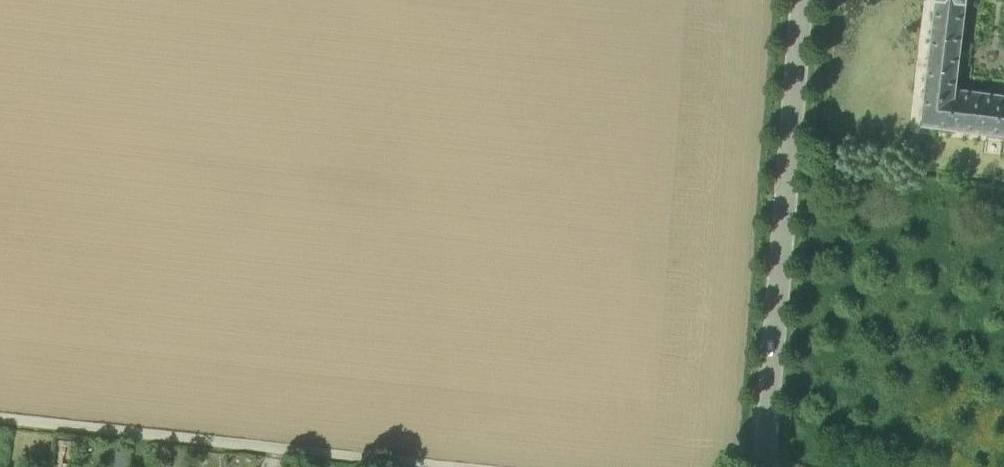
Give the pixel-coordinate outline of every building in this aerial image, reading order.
[(957,87),(968,0),(937,0),(923,124),(1003,134),(1003,93),(957,87)]
